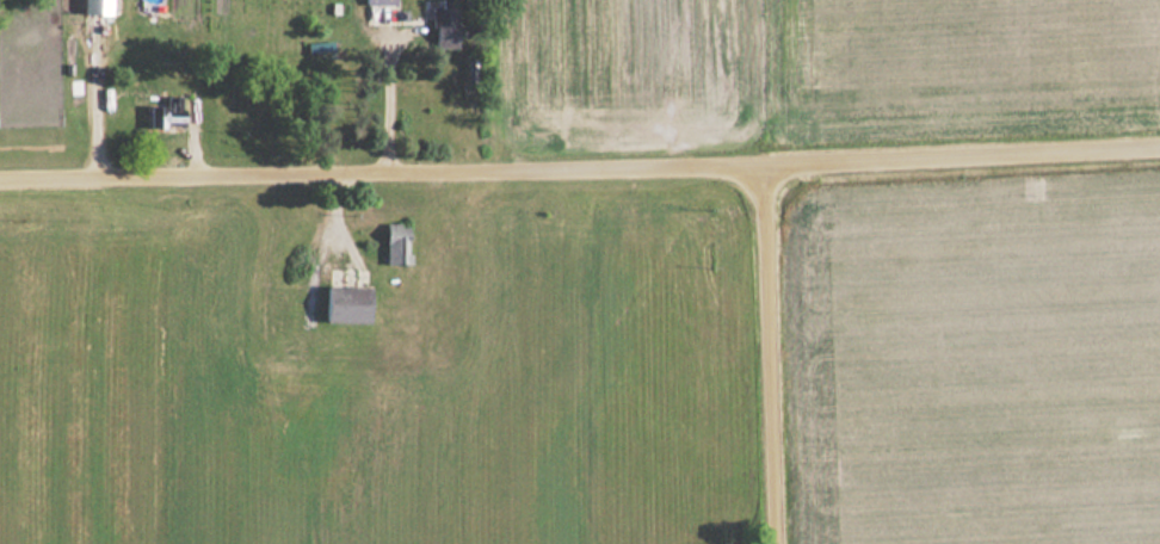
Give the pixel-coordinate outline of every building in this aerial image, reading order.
[(109,14),(109,0),(82,0),(82,14),(109,14)] [(430,48),(456,48),(456,6),(440,6),(440,1),(430,1),(430,48)] [(147,129),(182,129),(182,97),(165,97),(165,107),(147,107),(147,129)] [(383,266),(407,266),(407,224),(383,224),(383,266)] [(367,288),(322,288),(322,322),(367,322),(367,288)]
